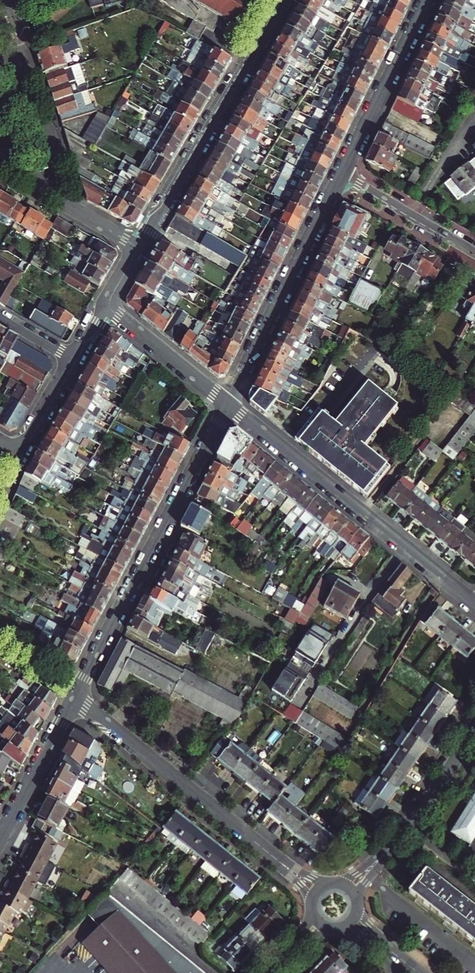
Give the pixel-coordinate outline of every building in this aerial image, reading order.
[(206,27),(212,31),(215,25),(224,30),(229,22),(237,27),(253,0),(159,0),(206,27)] [(308,0),(299,0),(296,6),(327,24),(329,25),(335,16),(332,14),(320,7),(308,0)] [(320,7),(322,4),(333,11),(336,13),(340,7),(336,5),(328,0),(308,0),(320,7)] [(377,6),(402,18),(406,9),(388,0),(380,0),(377,6)] [(406,9),(411,0),(388,0),(406,9)] [(453,0),(444,0),(441,6),(469,19),(472,21),(474,14),(474,11),(453,0)] [(474,11),(474,0),(453,0),(474,11)] [(376,9),(373,15),(397,27),(402,18),(377,6),(372,3),(370,6),(376,9)] [(322,4),(320,7),(332,14),(333,11),(322,4)] [(327,24),(296,6),(290,15),(309,26),(320,33),(321,33),(327,24)] [(469,19),(441,6),(436,16),(464,29),(469,19)] [(360,20),(365,11),(358,7),(352,16),(356,18),(360,20)] [(397,27),(373,15),(369,13),(366,20),(363,18),(362,21),(393,36),(397,27)] [(309,26),(290,15),(284,27),(301,36),(302,37),(309,26)] [(346,26),(350,28),(356,18),(352,16),(348,23),(346,26)] [(432,24),(464,40),(469,43),(474,46),(474,45),(474,42),(462,35),(465,30),(464,29),(436,16),(432,24)] [(363,26),(359,33),(387,47),(393,36),(362,21),(360,25),(363,26)] [(432,24),(427,34),(464,52),(467,47),(461,45),(464,40),(432,24)] [(318,37),(320,33),(309,26),(302,37),(311,42),(316,45),(321,38),(318,37)] [(284,27),(279,35),(296,45),(301,36),(284,27)] [(70,46),(38,57),(44,76),(67,68),(62,54),(79,48),(73,30),(66,32),(70,46)] [(345,40),(346,40),(382,59),(387,47),(359,33),(357,37),(353,35),(348,33),(345,40)] [(464,52),(427,34),(423,43),(459,60),(460,61),(464,52)] [(279,35),(273,45),(290,55),(296,45),(279,35)] [(308,48),(311,42),(302,37),(301,36),(296,45),(302,49),(306,51),(308,48)] [(382,59),(346,40),(343,48),(351,52),(349,55),(377,69),(382,59)] [(193,46),(190,50),(224,70),(230,59),(228,58),(220,54),(199,41),(195,48),(193,46)] [(423,43),(418,52),(437,61),(449,67),(454,70),(459,60),(423,43)] [(290,55),(273,45),(268,54),(285,64),(290,55)] [(297,58),(298,55),(302,49),(296,45),(290,55),(297,58)] [(224,70),(190,50),(187,56),(195,61),(192,66),(199,70),(217,81),(224,70)] [(437,61),(418,52),(414,60),(434,70),(436,67),(447,72),(449,67),(437,61)] [(339,62),(372,79),(377,69),(349,55),(344,53),(339,62)] [(285,64),(268,54),(262,64),(281,74),(286,65),(285,64)] [(285,64),(286,65),(293,69),(295,70),(299,64),(301,61),(297,58),(290,55),(285,64)] [(297,58),(301,61),(306,64),(308,61),(298,55),(297,58)] [(414,60),(409,70),(447,88),(449,85),(437,80),(440,74),(434,70),(414,60)] [(340,74),(368,87),(372,79),(339,62),(335,71),(340,74)] [(217,81),(199,70),(197,74),(179,64),(177,67),(170,63),(168,66),(177,72),(211,91),(217,81)] [(281,74),(262,64),(258,72),(283,87),(286,81),(298,88),(300,85),(288,78),(281,74)] [(281,74),(288,78),(293,69),(286,65),(281,74)] [(67,68),(44,76),(49,88),(75,79),(70,67),(67,68)] [(409,70),(405,79),(431,92),(434,86),(440,89),(445,91),(447,88),(409,70)] [(335,71),(334,74),(331,80),(336,82),(340,74),(335,71)] [(172,80),(171,82),(176,84),(175,86),(177,87),(179,84),(206,100),(211,91),(177,72),(172,80)] [(283,87),(258,72),(253,80),(278,95),(281,89),(293,96),(295,94),(283,87)] [(336,82),(339,84),(363,96),(368,87),(340,74),(336,82)] [(49,88),(53,102),(72,96),(87,90),(85,84),(77,87),(75,79),(49,88)] [(431,92),(405,79),(401,88),(437,106),(440,100),(430,95),(431,92)] [(253,80),(248,89),(270,102),(274,104),(278,98),(280,99),(281,96),(278,95),(253,80)] [(171,82),(164,93),(198,113),(206,100),(179,84),(177,87),(175,86),(176,84),(171,82)] [(157,89),(147,83),(144,88),(154,94),(157,89)] [(363,96),(339,84),(335,93),(359,105),(363,96)] [(431,92),(437,95),(440,89),(434,86),(431,92)] [(359,105),(335,93),(329,90),(325,88),(324,91),(327,92),(325,96),(331,99),(330,102),(354,114),(359,105)] [(437,106),(401,88),(395,99),(422,113),(425,108),(433,112),(437,106)] [(176,108),(173,113),(192,124),(198,113),(164,93),(157,89),(154,94),(153,95),(176,108)] [(270,102),(248,89),(243,97),(262,108),(265,110),(270,102)] [(59,119),(77,113),(72,96),(53,102),(59,119)] [(243,97),(238,106),(257,117),(262,108),(243,97)] [(417,122),(422,113),(395,99),(390,109),(417,122)] [(316,108),(324,113),(349,125),(354,114),(330,102),(328,105),(319,100),(318,102),(315,108),(316,108)] [(269,112),(274,104),(270,102),(265,110),(268,112),(269,112)] [(272,114),(277,106),(274,104),(269,112),(272,114)] [(257,117),(238,106),(231,117),(258,133),(260,134),(263,128),(260,126),(254,122),(257,117)] [(171,116),(173,113),(164,107),(162,111),(171,116)] [(157,108),(153,114),(159,117),(162,111),(157,108)] [(257,117),(263,121),(267,115),(268,112),(265,110),(262,108),(257,117)] [(313,115),(312,117),(320,122),(324,113),(316,108),(313,115)] [(192,124),(173,113),(171,116),(162,111),(159,117),(186,133),(192,124)] [(153,114),(152,113),(148,119),(155,123),(159,117),(153,114)] [(349,125),(324,113),(320,122),(345,134),(349,125)] [(110,128),(115,117),(110,114),(104,124),(110,128)] [(181,143),(186,133),(159,117),(155,123),(164,128),(162,132),(181,143)] [(231,117),(226,126),(251,140),(253,141),(258,133),(231,117)] [(263,121),(257,117),(254,122),(260,126),(263,121)] [(345,134),(320,122),(312,117),(310,117),(308,119),(313,122),(310,128),(323,135),(340,143),(345,134)] [(93,118),(82,139),(88,142),(98,148),(110,128),(104,124),(93,118)] [(283,127),(289,130),(295,121),(289,118),(288,119),(286,122),(283,127)] [(385,137),(391,126),(383,122),(378,133),(385,137)] [(155,123),(153,127),(162,132),(164,128),(155,123)] [(144,126),(140,132),(148,136),(151,130),(144,126)] [(251,140),(226,126),(221,134),(238,144),(240,141),(248,146),(251,140)] [(391,140),(397,129),(391,126),(385,137),(391,140)] [(151,130),(160,136),(162,132),(153,127),(151,130)] [(62,128),(69,149),(80,155),(88,142),(82,139),(62,128)] [(300,136),(306,139),(335,153),(340,143),(323,135),(321,138),(304,129),(300,136)] [(402,131),(397,129),(391,140),(396,143),(402,131)] [(151,130),(148,136),(175,152),(181,143),(162,132),(160,136),(151,130)] [(175,152),(148,136),(140,132),(139,131),(136,136),(147,142),(144,147),(157,155),(170,162),(175,152)] [(409,135),(402,131),(396,143),(403,146),(409,135)] [(392,150),(396,143),(391,140),(385,137),(378,133),(372,145),(395,156),(397,153),(392,150)] [(238,144),(221,134),(216,143),(243,159),(247,161),(253,152),(246,148),(238,144)] [(409,135),(403,146),(409,150),(415,138),(409,135)] [(136,136),(133,141),(144,147),(147,142),(136,136)] [(415,138),(409,150),(415,153),(422,142),(415,138)] [(335,153),(306,139),(304,144),(302,148),(331,162),(335,153)] [(422,156),(428,145),(422,142),(415,153),(422,156)] [(216,143),(211,152),(236,166),(237,163),(240,165),(241,163),(243,159),(216,143)] [(395,156),(372,145),(365,159),(381,168),(383,164),(389,167),(395,156)] [(434,148),(428,145),(422,156),(428,159),(434,148)] [(285,151),(297,157),(326,171),(331,162),(302,148),(299,153),(287,147),(285,151)] [(84,169),(89,160),(80,155),(69,149),(74,163),(84,169)] [(236,166),(211,152),(206,160),(230,174),(232,171),(237,174),(239,172),(251,179),(253,176),(236,166)] [(158,182),(170,162),(157,155),(153,163),(137,155),(134,161),(123,155),(120,160),(158,182)] [(444,184),(456,199),(464,193),(465,195),(474,187),(474,156),(461,167),(450,176),(451,177),(444,184)] [(290,157),(287,163),(293,166),(296,160),(290,157)] [(293,166),(295,167),(322,180),(326,171),(297,157),(296,160),(293,166)] [(243,159),(241,163),(256,171),(258,168),(247,161),(243,159)] [(134,179),(132,184),(150,195),(158,182),(120,160),(116,168),(120,171),(134,179)] [(206,160),(201,169),(219,180),(220,177),(229,183),(234,176),(230,174),(206,160)] [(89,182),(94,174),(84,169),(74,163),(78,176),(89,182)] [(279,173),(289,178),(316,191),(322,180),(295,167),(293,171),(283,166),(279,173)] [(422,170),(415,167),(403,190),(408,194),(422,170)] [(219,180),(201,169),(196,177),(214,188),(216,185),(225,190),(228,185),(219,180)] [(120,171),(117,176),(132,184),(134,179),(120,171)] [(287,182),(289,178),(279,173),(277,177),(287,182)] [(122,185),(120,189),(145,204),(150,195),(132,184),(117,176),(114,174),(112,179),(116,181),(122,185)] [(140,212),(91,184),(89,182),(78,176),(87,199),(97,205),(101,198),(110,203),(106,210),(130,224),(134,223),(140,212)] [(196,177),(191,187),(222,205),(234,212),(236,208),(227,203),(229,201),(218,195),(220,191),(214,188),(196,177)] [(274,183),(284,188),(311,202),(316,191),(289,178),(287,182),(277,177),(274,183)] [(94,178),(91,184),(140,212),(145,204),(120,189),(114,186),(109,183),(107,186),(94,178)] [(216,185),(214,188),(220,191),(223,193),(225,190),(216,185)] [(222,205),(191,187),(186,195),(209,209),(211,206),(219,210),(222,205)] [(279,198),(288,203),(306,212),(311,202),(284,188),(282,192),(272,187),(269,193),(279,198)] [(231,198),(223,193),(220,191),(218,195),(229,201),(231,198)] [(23,207),(17,204),(18,202),(3,193),(0,199),(0,213),(14,221),(23,207)] [(209,209),(186,195),(180,205),(211,223),(215,218),(207,213),(209,209)] [(286,207),(288,203),(279,198),(277,202),(286,207)] [(274,200),(270,207),(301,222),(306,212),(288,203),(286,207),(277,202),(274,200)] [(270,207),(263,204),(260,210),(267,213),(270,207)] [(349,207),(344,204),(342,205),(331,227),(352,237),(365,212),(352,206),(349,207)] [(211,223),(180,205),(175,214),(198,228),(200,224),(208,229),(211,223)] [(211,206),(209,209),(223,217),(225,213),(232,217),(234,212),(222,205),(219,210),(211,206)] [(49,227),(51,224),(44,219),(45,218),(30,209),(29,211),(23,207),(14,221),(43,238),(49,227)] [(280,219),(277,224),(295,233),(301,222),(270,207),(267,213),(280,219)] [(220,222),(223,217),(209,209),(207,213),(215,218),(211,223),(221,229),(223,225),(220,222)] [(268,220),(272,221),(277,224),(280,219),(267,213),(265,218),(268,220)] [(198,228),(175,214),(168,226),(239,267),(246,256),(242,254),(210,235),(198,228)] [(49,227),(56,231),(63,219),(56,215),(51,224),(49,227)] [(56,231),(62,235),(69,223),(63,219),(56,231)] [(275,228),(273,233),(291,242),(295,233),(277,224),(272,221),(268,220),(266,223),(275,228)] [(62,235),(69,239),(76,227),(69,223),(62,235)] [(200,224),(198,228),(210,235),(214,229),(219,232),(221,229),(211,223),(208,229),(200,224)] [(331,227),(327,236),(359,252),(361,253),(366,244),(352,237),(331,227)] [(264,239),(269,241),(286,250),(291,242),(273,233),(269,230),(264,239)] [(171,244),(181,251),(188,242),(178,234),(171,244)] [(327,236),(322,245),(354,261),(359,252),(327,236)] [(80,245),(111,263),(115,255),(114,249),(93,237),(87,247),(81,243),(80,245)] [(399,261),(410,243),(401,237),(400,239),(397,237),(395,240),(391,237),(385,249),(391,252),(389,256),(396,260),(392,267),(395,269),(399,261)] [(37,249),(41,251),(47,240),(43,238),(37,249)] [(194,261),(159,241),(153,251),(181,268),(195,276),(218,290),(223,293),(224,292),(231,280),(195,259),(194,261)] [(286,250),(269,241),(264,250),(282,259),(286,250)] [(399,261),(414,271),(425,252),(410,243),(399,261)] [(73,256),(87,264),(104,274),(111,263),(80,245),(75,254),(70,252),(69,254),(73,256)] [(354,261),(322,245),(318,254),(343,266),(346,260),(355,265),(357,262),(354,261)] [(260,260),(264,250),(258,247),(256,250),(253,256),(254,257),(260,260)] [(29,262),(34,265),(42,252),(41,251),(37,249),(29,262)] [(264,250),(260,260),(277,269),(282,259),(264,250)] [(153,251),(147,262),(189,287),(192,288),(194,284),(193,280),(178,272),(181,268),(153,251)] [(414,271),(408,280),(410,282),(417,272),(424,276),(426,273),(433,277),(435,273),(439,276),(452,261),(445,257),(439,266),(435,263),(437,260),(435,259),(435,258),(425,252),(414,271)] [(343,266),(318,254),(313,263),(347,279),(349,277),(344,275),(348,269),(343,266)] [(79,267),(76,272),(98,285),(104,274),(87,264),(73,256),(72,259),(76,262),(75,265),(79,267)] [(247,259),(245,262),(273,277),(277,269),(260,260),(254,257),(252,262),(247,259)] [(0,286),(0,303),(4,305),(22,273),(0,261),(0,278),(4,280),(0,286)] [(184,294),(187,291),(189,287),(147,262),(141,273),(166,288),(168,285),(184,294)] [(273,277),(245,262),(244,266),(249,268),(246,273),(269,285),(273,277)] [(347,279),(313,263),(309,271),(332,283),(334,284),(335,280),(344,285),(347,279)] [(58,264),(54,270),(52,274),(83,292),(84,290),(87,290),(88,288),(86,285),(88,282),(58,264)] [(195,276),(181,268),(178,272),(193,280),(195,276)] [(309,271),(304,281),(327,292),(332,283),(309,271)] [(154,295),(157,297),(168,303),(176,308),(178,305),(181,301),(165,291),(166,288),(141,273),(134,284),(144,289),(154,295)] [(269,285),(246,273),(245,276),(243,281),(265,292),(269,285)] [(358,273),(352,282),(356,284),(359,278),(361,275),(358,273)] [(382,290),(359,278),(356,284),(351,292),(349,296),(346,301),(369,312),(382,290)] [(235,284),(234,287),(261,301),(265,292),(243,281),(240,286),(235,284)] [(327,292),(304,281),(300,289),(330,304),(334,295),(327,292)] [(470,289),(460,282),(452,292),(464,298),(470,289)] [(474,316),(474,282),(470,289),(464,298),(462,302),(462,306),(468,311),(454,334),(461,338),(462,336),(471,323),(474,316)] [(139,299),(144,289),(134,284),(126,298),(126,303),(142,316),(149,307),(139,299)] [(351,292),(337,285),(335,289),(349,296),(351,292)] [(237,293),(235,297),(257,309),(261,301),(234,287),(232,290),(237,293)] [(330,304),(300,289),(295,301),(324,315),(331,319),(332,319),(336,312),(328,308),(330,304)] [(217,303),(223,293),(218,290),(212,300),(217,303)] [(232,301),(231,305),(253,317),(257,309),(235,297),(230,295),(228,299),(232,301)] [(163,310),(168,303),(157,297),(154,301),(153,302),(163,310)] [(32,307),(67,327),(73,316),(56,306),(53,313),(32,301),(29,305),(32,307)] [(295,301),(289,311),(316,325),(320,318),(325,320),(330,322),(332,324),(334,320),(332,319),(331,319),(324,315),(295,301)] [(142,316),(152,324),(163,310),(153,302),(149,307),(142,316)] [(226,307),(222,313),(248,327),(253,317),(231,305),(226,303),(224,302),(223,305),(226,307)] [(168,303),(163,310),(171,317),(176,308),(168,303)] [(30,320),(61,338),(67,327),(32,307),(29,311),(34,313),(30,320)] [(162,333),(172,340),(181,325),(187,315),(179,310),(176,308),(171,317),(162,333)] [(207,319),(212,321),(216,315),(218,311),(213,309),(207,319)] [(152,324),(162,333),(171,317),(163,310),(152,324)] [(248,327),(222,313),(218,311),(216,315),(220,317),(218,321),(227,325),(225,328),(243,337),(248,327)] [(289,311),(285,321),(311,334),(316,325),(289,311)] [(380,318),(375,316),(365,335),(370,338),(380,318)] [(471,323),(462,336),(465,338),(474,325),(474,326),(474,316),(471,323)] [(321,327),(325,320),(320,318),(316,325),(321,327)] [(172,340),(187,353),(193,343),(195,339),(197,336),(202,328),(204,324),(197,320),(194,325),(196,326),(192,334),(181,325),(172,340)] [(311,334),(285,321),(279,332),(305,345),(307,341),(319,348),(323,340),(311,334)] [(204,324),(202,328),(209,332),(212,327),(205,323),(204,324)] [(209,332),(214,334),(238,347),(243,337),(225,328),(224,331),(215,326),(213,325),(212,327),(209,332)] [(343,325),(338,335),(342,338),(344,334),(348,327),(343,325)] [(8,331),(0,326),(0,346),(8,331)] [(108,329),(103,337),(129,353),(138,359),(142,353),(135,347),(133,350),(129,347),(131,344),(113,329),(108,329)] [(10,349),(15,339),(17,335),(8,331),(0,346),(0,358),(0,359),(0,368),(10,349)] [(305,345),(279,332),(274,341),(304,356),(307,358),(312,349),(305,345)] [(206,340),(204,344),(232,358),(238,347),(214,334),(209,342),(206,340)] [(338,335),(333,345),(337,347),(342,338),(338,335)] [(103,337),(98,346),(128,364),(130,361),(126,359),(129,353),(103,337)] [(10,349),(19,354),(48,371),(51,367),(50,359),(15,339),(10,349)] [(196,345),(213,359),(228,367),(232,358),(204,344),(202,347),(197,343),(198,341),(195,339),(193,343),(196,345)] [(323,340),(319,348),(326,351),(330,344),(323,340)] [(304,356),(274,341),(270,350),(292,361),(291,364),(293,365),(295,362),(300,364),(304,356)] [(224,375),(228,367),(213,359),(212,361),(194,348),(196,345),(193,343),(187,353),(217,377),(224,375)] [(128,364),(98,346),(93,355),(116,368),(120,371),(124,364),(128,367),(128,364)] [(292,361),(270,350),(265,359),(290,371),(295,374),(300,364),(295,362),(293,365),(291,364),(292,361)] [(13,365),(33,377),(42,382),(48,371),(19,354),(13,365)] [(93,355),(88,363),(111,377),(116,368),(93,355)] [(323,366),(327,367),(331,360),(332,358),(328,357),(323,366)] [(146,364),(141,372),(149,377),(156,364),(149,358),(146,364)] [(290,371),(265,359),(261,368),(286,380),(290,371)] [(141,361),(136,369),(141,372),(146,364),(141,361)] [(88,363),(82,373),(105,387),(111,377),(88,363)] [(28,387),(33,378),(11,365),(6,374),(28,387)] [(120,371),(116,368),(111,377),(117,381),(122,372),(120,371)] [(261,368),(256,377),(287,392),(288,389),(282,387),(286,380),(261,368)] [(293,384),(297,375),(295,374),(290,371),(286,380),(293,384)] [(82,373),(77,382),(100,396),(105,387),(82,373)] [(33,377),(33,378),(28,387),(27,388),(36,393),(42,382),(33,377)] [(117,381),(111,377),(105,387),(112,390),(117,381)] [(252,386),(270,395),(277,398),(280,392),(285,395),(287,392),(256,377),(252,386)] [(4,395),(10,399),(27,408),(36,393),(27,388),(11,379),(7,386),(9,387),(4,395)] [(395,403),(366,380),(334,421),(317,408),(294,437),(366,495),(389,465),(363,445),(395,403)] [(77,382),(71,392),(101,409),(103,410),(104,408),(102,407),(106,399),(100,396),(77,382)] [(308,392),(312,393),(318,385),(314,383),(308,392)] [(270,395),(252,386),(248,394),(249,401),(264,413),(271,405),(266,402),(270,395)] [(452,402),(461,391),(453,386),(444,396),(452,402)] [(110,393),(112,390),(105,387),(100,396),(106,399),(110,393)] [(452,402),(457,406),(466,395),(461,391),(452,402)] [(101,409),(71,392),(66,401),(96,418),(98,419),(100,416),(97,415),(101,409)] [(10,399),(4,395),(0,401),(0,416),(10,399)] [(466,395),(457,406),(463,411),(472,399),(466,395)] [(188,402),(181,396),(164,415),(165,416),(162,420),(169,426),(172,422),(181,430),(196,412),(186,404),(188,402)] [(27,408),(10,399),(0,416),(0,424),(8,429),(16,427),(27,408)] [(469,415),(474,408),(474,401),(472,399),(463,411),(469,415)] [(66,401),(61,409),(91,426),(93,427),(95,424),(93,422),(96,418),(66,401)] [(61,409),(56,418),(66,423),(65,424),(85,436),(88,431),(91,426),(61,409)] [(469,415),(464,421),(474,430),(474,429),(474,419),(469,415)] [(66,423),(56,418),(50,428),(68,438),(80,445),(84,438),(86,439),(87,437),(85,436),(65,424),(66,423)] [(474,430),(464,421),(460,426),(470,435),(474,430)] [(460,426),(455,432),(466,441),(470,435),(460,426)] [(181,439),(171,434),(165,431),(162,436),(145,427),(141,435),(147,438),(154,441),(183,456),(189,444),(181,439)] [(50,428),(45,438),(74,455),(79,447),(66,440),(68,438),(50,428)] [(173,430),(171,434),(181,439),(183,435),(173,430)] [(230,431),(217,455),(229,461),(234,452),(240,456),(252,442),(237,430),(230,431)] [(85,436),(87,437),(96,442),(99,437),(88,431),(85,436)] [(105,434),(102,432),(99,437),(96,442),(99,444),(105,434)] [(455,432),(451,438),(461,446),(466,441),(455,432)] [(423,449),(430,440),(426,437),(419,446),(423,449)] [(45,438),(37,450),(54,460),(58,454),(64,457),(74,462),(72,466),(68,464),(67,467),(67,468),(79,474),(87,462),(82,460),(74,455),(45,438)] [(80,445),(68,438),(66,440),(79,447),(80,445)] [(147,438),(144,444),(133,438),(131,441),(178,466),(183,456),(154,441),(147,438)] [(451,438),(446,444),(457,452),(461,446),(451,438)] [(436,445),(430,440),(423,449),(422,450),(428,455),(436,445)] [(138,456),(145,460),(173,475),(178,466),(131,441),(130,444),(141,450),(138,456)] [(240,456),(236,461),(242,466),(241,468),(243,469),(245,468),(260,449),(252,442),(240,456)] [(441,449),(442,450),(452,458),(457,452),(446,444),(441,449)] [(434,460),(442,450),(441,449),(436,445),(428,455),(434,460)] [(87,462),(91,457),(94,453),(88,449),(82,460),(87,462)] [(260,449),(245,468),(250,472),(252,474),(268,455),(260,449)] [(54,460),(37,450),(31,461),(61,479),(63,476),(58,473),(60,468),(66,471),(67,468),(67,467),(60,464),(54,460)] [(58,454),(54,460),(60,464),(64,457),(58,454)] [(229,461),(217,455),(214,462),(229,470),(234,464),(229,461)] [(252,474),(259,480),(275,461),(268,455),(252,474)] [(128,466),(132,467),(167,486),(173,475),(145,460),(138,456),(133,465),(130,463),(128,466)] [(61,479),(31,461),(24,473),(37,480),(50,488),(53,482),(68,490),(69,489),(72,485),(61,479)] [(264,492),(266,489),(284,468),(275,461),(259,480),(256,484),(253,488),(262,495),(264,492)] [(122,469),(108,462),(106,465),(124,475),(162,495),(167,486),(132,467),(128,466),(125,463),(122,469)] [(214,462),(208,473),(237,488),(243,477),(239,475),(229,470),(214,462)] [(162,495),(124,475),(106,465),(104,468),(123,478),(128,481),(125,488),(129,490),(157,505),(162,495)] [(284,468),(266,489),(275,496),(293,475),(284,468)] [(24,473),(19,485),(32,492),(37,480),(24,473)] [(208,473),(202,483),(234,500),(239,489),(237,488),(208,473)] [(282,504),(284,502),(300,481),(293,475),(275,496),(266,508),(270,511),(278,500),(282,504)] [(401,476),(386,495),(399,506),(414,486),(401,476)] [(300,481),(284,502),(292,508),(309,488),(300,481)] [(202,483),(197,493),(233,512),(241,503),(234,500),(202,483)] [(32,492),(19,485),(15,494),(31,502),(36,494),(32,492)] [(414,486),(399,506),(412,516),(428,496),(414,486)] [(121,495),(117,493),(111,489),(109,493),(110,493),(115,496),(121,499),(125,501),(152,515),(157,505),(129,490),(125,488),(121,495)] [(293,525),(317,495),(309,488),(292,508),(290,511),(296,516),(290,522),(293,525)] [(120,510),(147,524),(152,515),(125,501),(121,499),(115,496),(110,493),(108,496),(119,501),(116,508),(120,510)] [(317,495),(293,525),(297,528),(302,521),(304,523),(310,515),(313,517),(325,502),(317,495)] [(425,527),(441,506),(428,496),(412,516),(425,527)] [(304,544),(315,531),(334,508),(325,502),(313,517),(300,533),(304,536),(302,539),(303,540),(298,546),(301,548),(304,544)] [(181,524),(199,534),(210,512),(192,503),(181,524)] [(94,510),(103,516),(141,535),(147,524),(120,510),(116,508),(113,506),(108,514),(105,512),(95,507),(94,510)] [(425,527),(438,537),(449,522),(454,516),(441,506),(425,527)] [(6,507),(1,518),(17,526),(23,515),(6,507)] [(334,508),(315,531),(319,534),(323,538),(342,515),(334,508)] [(237,519),(232,514),(226,521),(233,525),(237,519)] [(141,535),(103,516),(100,521),(88,515),(87,517),(82,515),(81,518),(85,520),(91,523),(98,527),(101,528),(135,546),(141,535)] [(342,515),(323,538),(323,539),(331,546),(351,522),(342,515)] [(454,516),(449,522),(462,532),(467,526),(454,516)] [(0,519),(0,532),(11,537),(17,526),(1,518),(0,519)] [(241,521),(236,527),(245,533),(249,528),(241,521)] [(331,546),(340,553),(360,529),(351,522),(331,546)] [(450,547),(462,532),(449,522),(438,537),(450,547)] [(87,549),(96,554),(124,568),(129,558),(96,540),(86,534),(89,527),(85,525),(81,532),(83,533),(81,537),(91,542),(87,549)] [(467,526),(462,532),(474,542),(474,541),(474,533),(467,526)] [(101,528),(96,540),(129,558),(135,546),(101,528)] [(249,528),(245,533),(254,538),(257,534),(249,528)] [(360,529),(340,553),(337,557),(348,566),(351,562),(352,563),(357,557),(354,554),(360,547),(366,552),(375,542),(360,529)] [(315,531),(304,544),(308,548),(319,534),(315,531)] [(5,547),(5,548),(11,537),(0,532),(0,545),(5,547)] [(186,532),(178,547),(201,560),(203,558),(200,556),(207,543),(186,532)] [(450,547),(462,557),(474,542),(462,532),(450,547)] [(254,538),(255,539),(263,544),(265,541),(257,534),(254,538)] [(253,563),(263,544),(255,539),(244,558),(253,563)] [(462,557),(474,567),(474,541),(474,542),(462,557)] [(201,560),(178,547),(172,558),(205,576),(210,579),(213,574),(202,569),(205,562),(201,560)] [(76,551),(73,556),(81,560),(118,579),(124,568),(96,554),(94,557),(87,554),(85,559),(82,557),(83,554),(76,551)] [(172,558),(166,569),(211,592),(212,590),(201,584),(205,576),(172,558)] [(80,573),(112,590),(118,579),(81,560),(78,564),(83,568),(80,573)] [(263,568),(272,573),(276,565),(267,560),(263,568)] [(401,563),(370,600),(390,616),(404,600),(398,596),(402,591),(400,589),(403,585),(401,584),(412,572),(401,563)] [(83,582),(81,587),(106,601),(112,590),(80,573),(72,569),(69,575),(83,582)] [(161,579),(200,599),(203,593),(209,596),(211,592),(166,569),(161,579)] [(321,576),(304,605),(300,613),(293,623),(287,633),(282,641),(290,645),(316,601),(329,581),(321,576)] [(161,579),(156,588),(194,609),(200,599),(161,579)] [(322,605),(344,618),(359,594),(337,580),(322,605)] [(106,601),(81,587),(70,582),(67,588),(78,593),(75,599),(100,612),(106,601)] [(156,588),(150,598),(173,610),(175,607),(191,615),(194,609),(156,588)] [(438,593),(431,588),(421,600),(427,605),(430,602),(438,593)] [(73,605),(68,615),(92,628),(100,612),(75,599),(63,593),(60,599),(73,605)] [(253,602),(293,623),(300,613),(290,607),(281,602),(279,602),(278,604),(258,593),(253,602)] [(134,614),(156,626),(164,611),(171,615),(173,610),(150,598),(144,595),(134,614)] [(36,598),(31,596),(26,607),(31,609),(36,598)] [(294,600),(290,607),(300,613),(304,605),(294,600)] [(419,619),(439,634),(451,619),(430,602),(427,605),(419,619)] [(65,618),(63,622),(61,626),(69,630),(86,639),(92,628),(68,615),(59,610),(57,614),(65,618)] [(361,613),(354,625),(353,626),(360,630),(368,617),(361,613)] [(156,626),(134,614),(128,626),(157,642),(160,638),(178,648),(180,645),(183,646),(186,641),(156,626)] [(51,634),(57,637),(81,650),(86,639),(69,630),(61,626),(49,619),(45,626),(53,630),(51,634)] [(439,634),(453,645),(465,630),(451,619),(439,634)] [(289,660),(308,672),(314,662),(308,659),(313,649),(320,653),(331,633),(312,621),(289,660)] [(453,645),(467,656),(474,646),(474,638),(465,630),(453,645)] [(38,642),(51,648),(75,661),(81,650),(57,637),(51,634),(44,631),(38,642)] [(173,690),(180,694),(223,717),(220,723),(225,727),(229,720),(233,722),(247,700),(194,671),(193,673),(123,637),(99,683),(112,690),(116,681),(122,684),(130,670),(172,693),(173,690)] [(308,672),(289,660),(272,688),(289,700),(297,687),(298,688),(308,672)] [(26,674),(18,684),(50,708),(56,696),(26,674)] [(50,708),(18,684),(17,683),(13,688),(32,704),(28,709),(39,716),(44,720),(50,708)] [(350,717),(356,707),(318,683),(312,693),(350,717)] [(439,689),(429,704),(446,715),(456,701),(439,689)] [(28,709),(8,693),(4,699),(10,704),(6,709),(7,710),(31,727),(39,716),(28,709)] [(435,730),(446,715),(429,704),(419,719),(435,730)] [(295,720),(309,729),(324,739),(340,749),(347,738),(302,709),(295,720)] [(31,727),(7,710),(3,715),(9,720),(6,724),(32,743),(38,732),(31,727)] [(419,719),(409,733),(425,744),(435,730),(419,719)] [(1,736),(26,754),(32,743),(6,724),(0,720),(0,735),(1,736)] [(64,753),(83,768),(102,782),(108,772),(93,764),(103,745),(74,729),(62,752),(64,753)] [(393,743),(399,747),(415,759),(425,744),(409,733),(403,729),(393,743)] [(211,751),(233,768),(250,747),(254,741),(248,737),(239,739),(235,735),(230,742),(223,736),(211,751)] [(10,758),(20,765),(26,754),(1,736),(0,737),(0,751),(10,758)] [(233,768),(246,779),(259,764),(263,758),(250,747),(233,768)] [(399,747),(389,762),(405,773),(415,759),(399,747)] [(0,751),(0,771),(2,772),(10,758),(0,751)] [(61,764),(54,778),(72,787),(83,768),(64,753),(59,763),(61,764)] [(405,773),(389,762),(379,776),(396,787),(405,773)] [(260,790),(272,775),(259,764),(246,779),(260,790)] [(286,786),(272,775),(260,790),(274,801),(279,794),(284,789),(286,786)] [(396,787),(379,776),(369,790),(386,801),(396,787)] [(64,803),(72,787),(54,778),(46,793),(49,794),(64,803)] [(286,786),(284,789),(289,793),(285,799),(293,805),(305,791),(291,780),(286,786)] [(376,816),(386,801),(369,790),(363,786),(354,800),(376,816)] [(464,849),(474,858),(474,790),(450,829),(469,842),(464,849)] [(49,794),(37,817),(45,822),(57,828),(69,805),(64,803),(49,794)] [(281,820),(293,805),(285,799),(279,794),(274,801),(267,809),(281,820)] [(295,831),(307,816),(293,805),(281,820),(295,831)] [(177,837),(190,821),(176,810),(163,826),(170,832),(167,837),(173,842),(177,837)] [(309,843),(322,827),(307,816),(295,831),(309,843)] [(35,818),(31,825),(40,830),(44,823),(35,818)] [(177,837),(191,848),(204,832),(190,821),(177,837)] [(157,833),(162,827),(158,824),(153,829),(157,833)] [(335,838),(322,827),(309,843),(323,853),(335,838)] [(153,829),(140,843),(145,846),(157,833),(153,829)] [(27,841),(23,848),(47,860),(56,841),(38,832),(32,844),(27,841)] [(204,832),(191,848),(205,859),(217,843),(204,832)] [(231,854),(217,843),(205,859),(200,865),(213,876),(218,870),(231,854)] [(47,860),(23,848),(19,856),(24,859),(18,870),(36,880),(47,860)] [(231,854),(218,870),(232,881),(245,865),(231,854)] [(232,881),(246,892),(259,876),(245,865),(232,881)] [(116,879),(122,884),(132,872),(125,867),(116,879)] [(424,869),(408,890),(474,942),(474,909),(424,869)] [(27,898),(36,880),(18,870),(12,882),(7,879),(4,886),(27,898)] [(132,872),(122,884),(128,888),(137,876),(132,872)] [(128,888),(134,893),(143,881),(137,876),(128,888)] [(134,893),(140,897),(149,885),(143,881),(134,893)] [(149,885),(140,897),(146,902),(155,890),(149,885)] [(15,910),(19,912),(22,907),(27,910),(32,900),(27,898),(4,886),(0,892),(0,893),(5,896),(1,903),(15,910)] [(152,907),(161,895),(157,891),(155,890),(146,902),(152,907)] [(79,948),(80,949),(83,952),(89,958),(105,972),(206,972),(104,893),(86,912),(100,925),(94,931),(79,948)] [(167,899),(161,895),(152,907),(157,911),(167,899)] [(163,916),(173,904),(171,902),(167,899),(157,911),(163,916)] [(15,910),(1,903),(0,902),(0,928),(4,930),(15,910)] [(179,908),(173,904),(163,916),(169,920),(179,908)] [(256,906),(244,919),(249,924),(263,938),(282,918),(268,904),(261,911),(256,906)] [(184,913),(179,908),(169,920),(174,925),(184,913)] [(86,912),(80,918),(94,931),(100,925),(86,912)] [(184,913),(174,925),(181,929),(190,917),(184,913)] [(186,934),(196,922),(190,917),(181,929),(186,934)] [(198,923),(196,922),(186,934),(192,938),(202,926),(198,923)] [(263,938),(249,924),(238,936),(251,949),(263,938)] [(208,931),(202,926),(192,938),(199,943),(208,931)] [(233,968),(251,949),(238,936),(226,948),(225,947),(219,953),(233,968)] [(313,970),(316,972),(340,972),(338,972),(346,964),(332,950),(313,970)]
